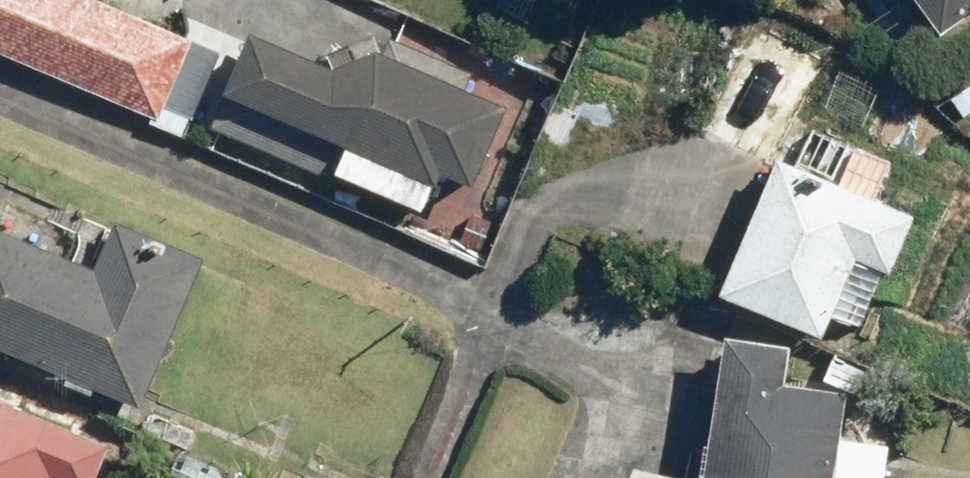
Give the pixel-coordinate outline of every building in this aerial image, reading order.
[(193,44),(94,0),(0,0),(0,52),(159,122),(193,44)] [(345,178),(436,217),(453,177),(481,189),(514,111),(387,57),(393,44),(291,0),(271,0),(230,94),(357,148),(345,178)] [(956,40),(969,30),(969,0),(926,0),(956,40)] [(771,176),(838,62),(765,19),(698,132),(771,176)] [(727,298),(830,345),(868,260),(899,275),(923,222),(788,161),(727,298)] [(0,234),(0,347),(150,412),(214,266),(120,225),(98,277),(0,234)] [(895,448),(844,440),(851,396),(799,388),(805,350),(738,339),(717,477),(890,477),(895,448)] [(128,447),(0,394),(0,477),(115,477),(128,447)] [(173,477),(236,477),(237,474),(184,452),(173,477)]
